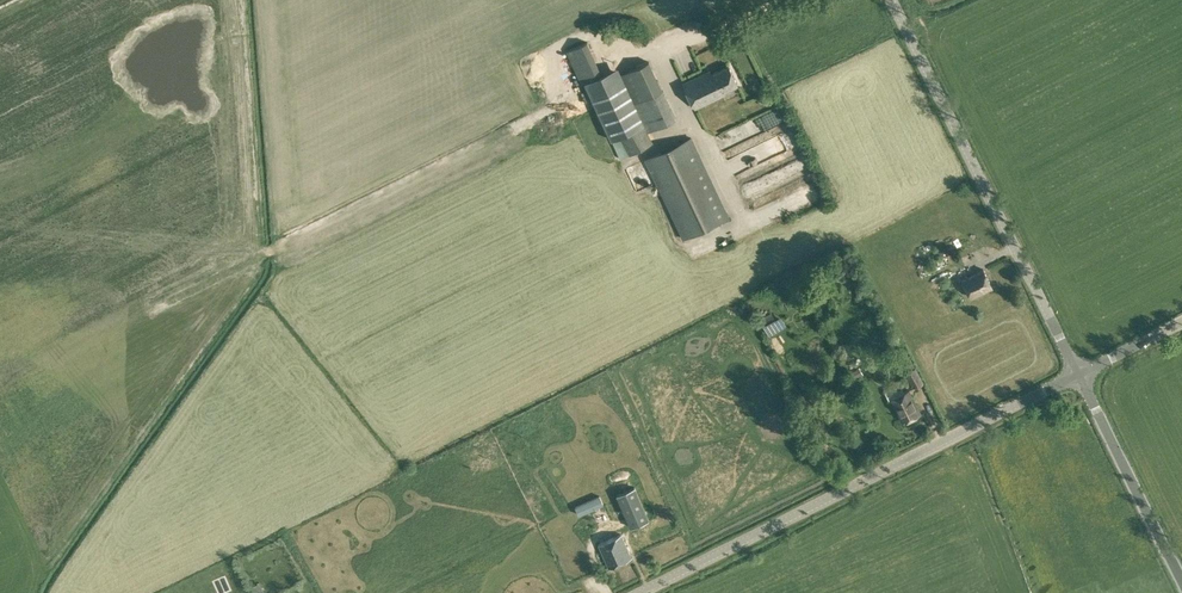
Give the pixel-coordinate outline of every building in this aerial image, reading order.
[(568,51),(616,160),(628,154),(629,156),(654,145),(648,132),(676,119),(664,91),(663,91),(650,62),(621,75),(618,68),(603,75),(583,30),(572,35),(577,47),(568,51)] [(684,83),(696,108),(723,95),(711,70),(684,83)] [(647,159),(684,239),(729,217),(692,138),(647,159)] [(782,165),(775,168),(783,184),(790,181),(782,165)] [(799,196),(806,209),(822,200),(815,188),(799,196)] [(932,250),(936,260),(941,258),(937,248),(932,250)] [(963,279),(971,297),(992,287),(985,270),(963,279)] [(759,320),(764,329),(776,323),(771,314),(759,320)] [(844,375),(848,382),(863,374),(859,367),(844,375)] [(904,372),(912,389),(921,385),(914,368),(904,372)] [(891,398),(903,422),(921,413),(909,389),(891,398)] [(1064,409),(1068,416),(1073,414),(1069,407),(1064,409)] [(618,495),(632,528),(650,520),(635,487),(618,495)] [(576,507),(579,515),(604,504),(600,496),(576,507)] [(604,531),(602,519),(590,520),(592,533),(604,531)] [(599,545),(609,567),(632,557),(622,535),(599,545)]
